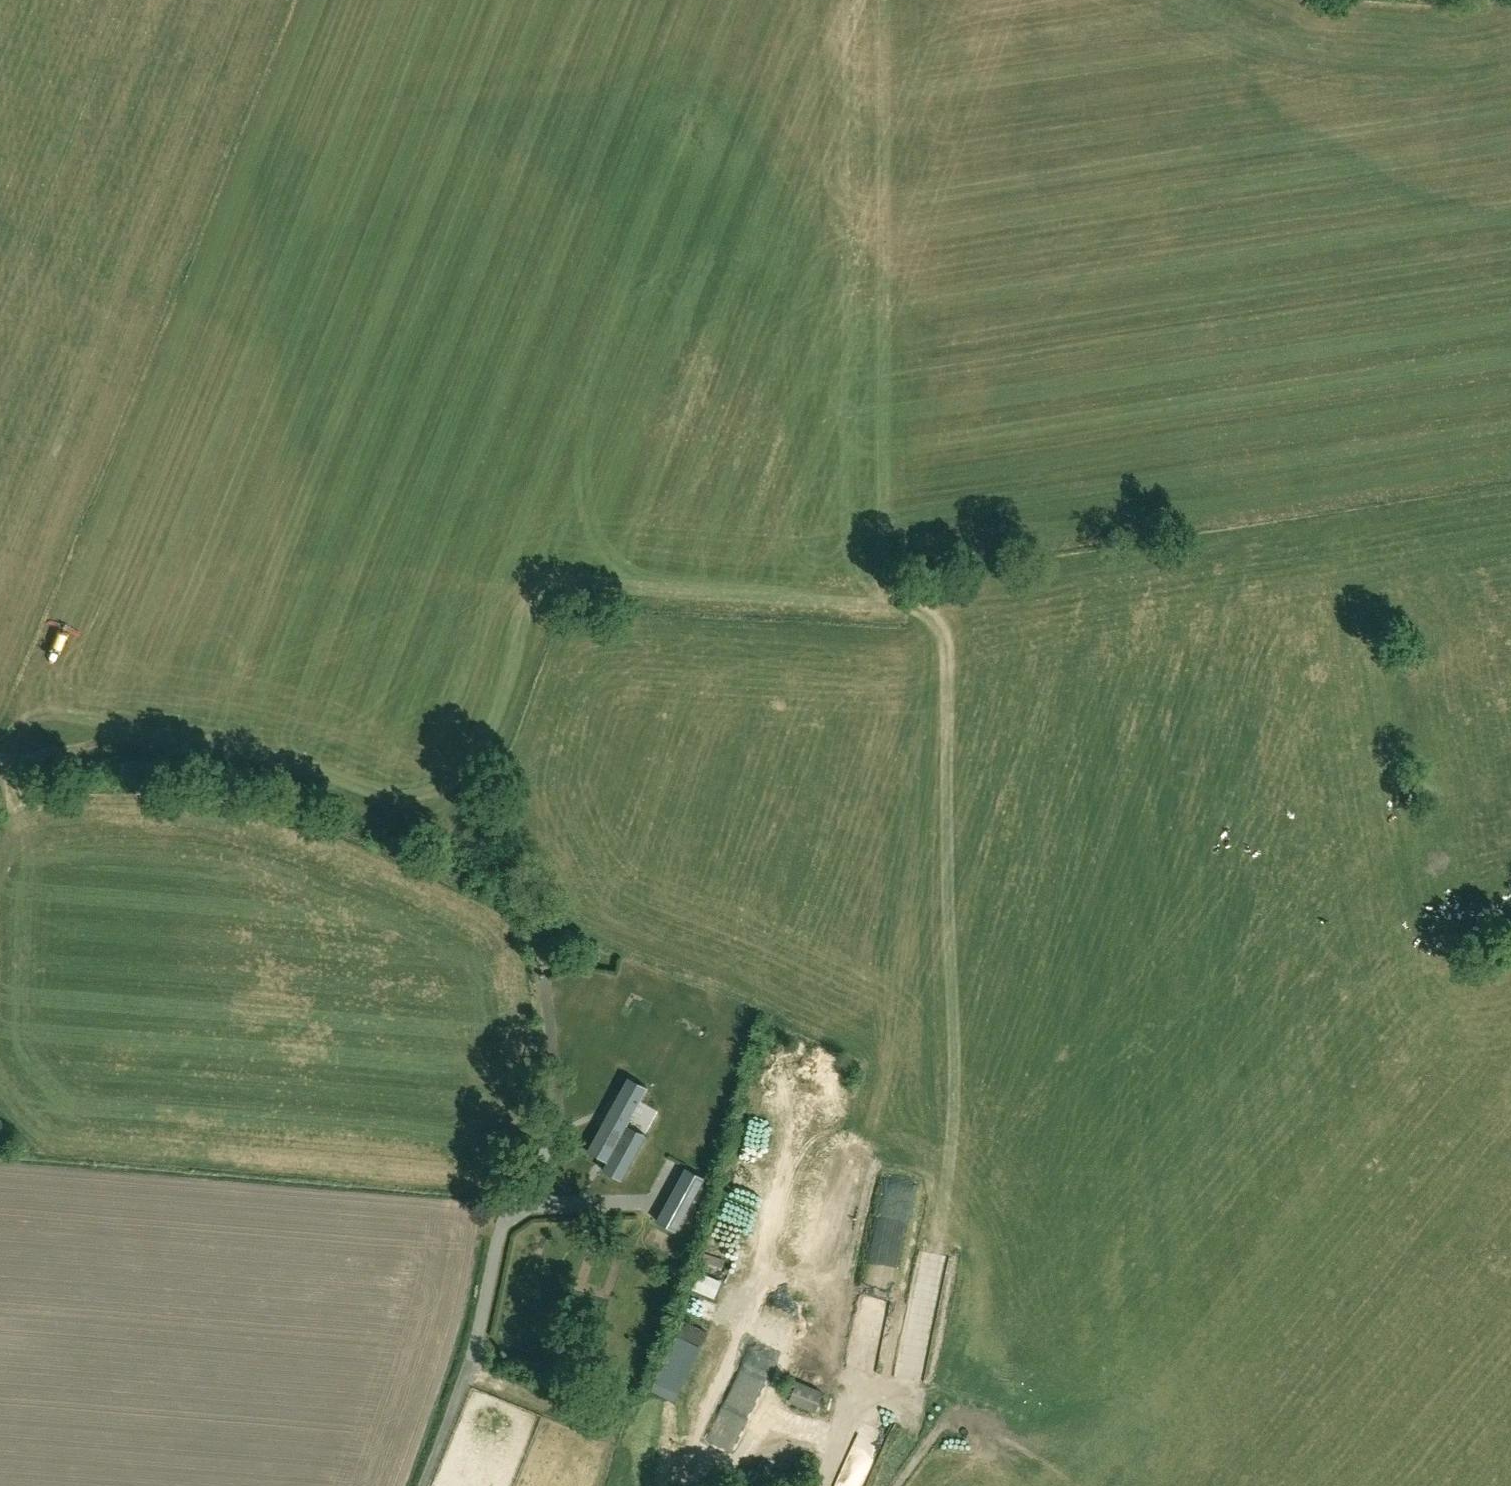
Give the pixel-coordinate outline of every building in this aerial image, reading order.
[(632,1075),(591,1149),(610,1160),(606,1168),(625,1179),(650,1134),(631,1123),(651,1086),(632,1075)] [(690,1167),(682,1181),(700,1191),(708,1177),(690,1167)] [(668,1206),(660,1220),(678,1230),(686,1216),(668,1206)] [(705,1272),(700,1290),(725,1298),(730,1279),(705,1272)] [(692,1318),(686,1331),(711,1341),(716,1328),(692,1318)] [(816,1412),(825,1391),(797,1379),(788,1400),(816,1412)] [(718,1406),(729,1417),(747,1398),(736,1387),(718,1406)]
